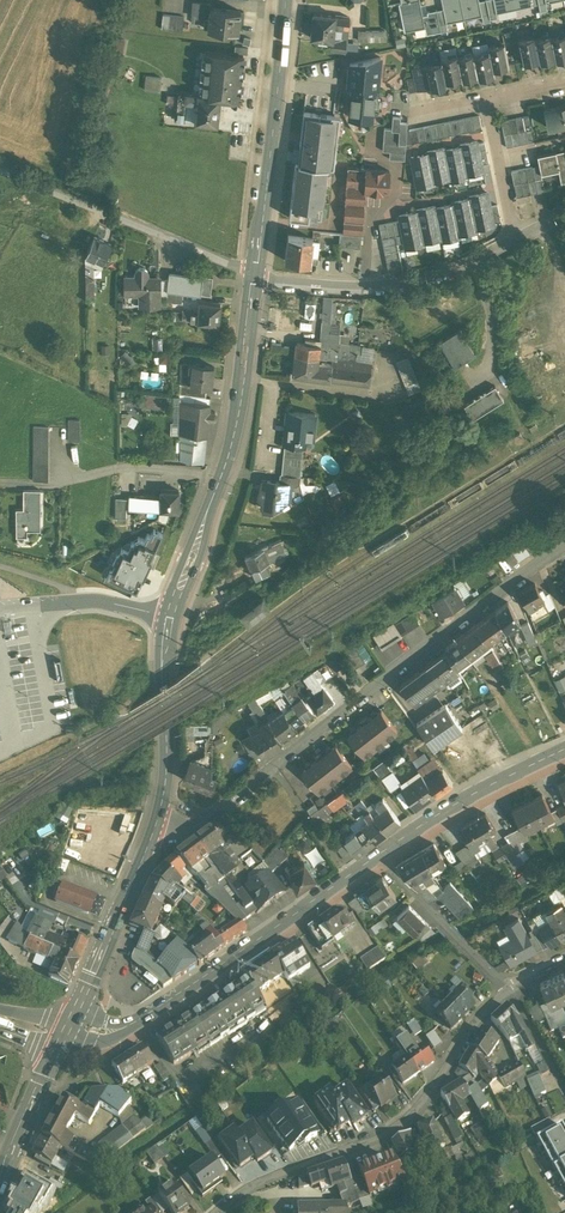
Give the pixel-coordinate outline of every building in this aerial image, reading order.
[(211,5),(211,2),(193,0),(191,15),(209,16),(208,28),(238,31),(240,9),(211,5)] [(425,25),(423,13),(420,0),(404,0),(399,1),(404,29),(425,25)] [(464,17),(461,0),(442,0),(443,7),(446,20),(464,17)] [(482,13),(479,0),(461,0),(464,17),(482,13)] [(483,20),(490,19),(490,16),(486,0),(479,0),(482,13),(483,20)] [(494,0),(486,0),(490,16),(497,15),(496,10),(494,0)] [(531,3),(531,0),(494,0),(496,10),(531,3)] [(545,0),(538,0),(538,1),(540,9),(547,7),(545,0)] [(446,20),(443,7),(436,8),(440,29),(447,28),(446,20)] [(440,29),(436,8),(427,10),(427,12),(423,13),(426,32),(440,29)] [(334,13),(313,10),(310,35),(331,38),(331,37),(333,23),(334,14),(334,13)] [(184,15),(163,12),(161,27),(182,29),(184,15)] [(343,15),(334,14),(333,23),(342,25),(343,15)] [(384,29),(358,29),(358,38),(384,38),(384,29)] [(551,36),(555,56),(556,58),(564,56),(564,33),(551,36)] [(551,34),(535,37),(539,58),(539,60),(555,56),(551,36),(551,34)] [(534,35),(518,39),(522,61),(539,58),(535,37),(534,35)] [(125,39),(114,37),(111,55),(121,58),(125,39)] [(345,38),(331,37),(331,38),(330,46),(345,48),(345,38)] [(503,41),(487,45),(488,51),(492,67),(508,64),(503,41)] [(248,46),(235,44),(234,51),(247,53),(248,46)] [(488,51),(472,54),(477,75),(477,77),(493,73),(492,67),(488,51)] [(244,56),(206,52),(204,67),(200,66),(200,67),(201,67),(200,78),(199,78),(203,78),(202,93),(220,95),(219,96),(240,98),(244,56)] [(472,52),(456,55),(461,76),(461,78),(477,75),(472,54),(472,52)] [(456,53),(440,57),(441,60),(445,79),(461,76),(456,55),(456,53)] [(380,56),(350,63),(348,83),(352,84),(349,116),(371,118),(375,86),(377,86),(380,56)] [(441,60),(425,64),(427,75),(430,86),(446,83),(445,79),(441,60)] [(425,64),(418,65),(420,77),(427,75),(425,64)] [(427,75),(420,77),(418,65),(411,66),(413,76),(416,89),(430,86),(427,75)] [(161,76),(146,75),(144,88),(160,90),(161,76)] [(413,76),(406,77),(409,90),(416,89),(413,76)] [(197,93),(178,91),(175,118),(194,120),(197,93)] [(202,93),(197,93),(194,120),(217,122),(219,96),(220,95),(202,93)] [(306,98),(307,106),(321,106),(321,97),(306,98)] [(544,107),(547,125),(564,122),(564,103),(544,107)] [(334,114),(304,111),(298,161),(296,161),(289,217),(309,219),(310,205),(319,206),(319,199),(324,200),(328,161),(334,161),(339,115),(334,114)] [(479,114),(472,116),(474,128),(481,127),(479,114)] [(529,114),(522,116),(524,128),(531,127),(529,114)] [(401,116),(392,115),(391,129),(399,130),(400,120),(401,116)] [(472,116),(465,117),(467,130),(474,128),(472,116)] [(522,116),(515,117),(517,130),(524,128),(522,116)] [(465,117),(458,119),(460,131),(467,130),(465,117)] [(515,117),(508,119),(510,131),(517,130),(515,117)] [(458,119),(451,120),(453,133),(460,131),(458,119)] [(510,131),(508,119),(501,120),(503,132),(510,131)] [(408,121),(400,120),(399,130),(398,144),(406,145),(408,121)] [(451,120),(444,122),(446,134),(453,133),(451,120)] [(444,122),(437,123),(439,136),(446,134),(444,122)] [(437,123),(430,124),(432,137),(439,136),(437,123)] [(430,124),(423,126),(425,139),(432,137),(430,124)] [(423,126),(416,127),(418,140),(425,139),(423,126)] [(416,127),(409,129),(411,142),(418,140),(416,127)] [(531,127),(524,128),(527,142),(534,140),(531,127)] [(399,130),(391,129),(384,128),(382,151),(390,151),(405,152),(406,145),(398,144),(399,130)] [(524,128),(517,130),(520,143),(527,142),(524,128)] [(517,130),(510,131),(513,144),(520,143),(517,130)] [(510,131),(503,132),(506,146),(513,144),(510,131)] [(478,141),(460,144),(461,147),(466,175),(483,171),(482,164),(478,143),(478,141)] [(485,142),(478,143),(482,164),(489,163),(485,142)] [(461,147),(444,150),(450,178),(450,180),(467,177),(466,175),(461,147)] [(428,153),(433,181),(450,178),(444,150),(444,148),(428,151),(428,153)] [(537,156),(539,164),(541,173),(559,169),(561,181),(564,180),(564,150),(537,156)] [(405,152),(390,151),(389,159),(405,160),(405,152)] [(428,153),(411,157),(416,187),(434,183),(433,181),(428,153)] [(539,164),(532,165),(534,178),(541,177),(541,173),(539,164)] [(532,165),(525,167),(527,180),(534,178),(532,165)] [(366,169),(348,167),(344,220),(362,222),(364,190),(366,169)] [(525,167),(518,168),(520,181),(527,180),(525,167)] [(518,168),(511,170),(513,182),(520,181),(518,168)] [(389,171),(366,169),(364,190),(388,192),(389,171)] [(544,190),(541,177),(534,178),(537,192),(544,190)] [(534,178),(527,180),(530,193),(537,192),(534,178)] [(527,180),(520,181),(523,195),(530,193),(527,180)] [(520,181),(513,182),(516,196),(523,195),(520,181)] [(470,198),(476,229),(495,225),(494,222),(491,206),(488,192),(470,195),(470,198)] [(453,204),(459,235),(477,231),(476,229),(470,198),(453,201),(453,204)] [(319,206),(310,205),(309,219),(321,220),(324,200),(319,199),(319,206)] [(453,204),(435,208),(441,239),(441,241),(459,237),(459,235),(453,204)] [(498,204),(491,206),(494,222),(501,221),(498,204)] [(417,211),(423,242),(441,239),(435,208),(434,206),(417,209),(417,211)] [(417,211),(399,215),(400,220),(404,242),(405,248),(424,244),(423,242),(417,211)] [(362,222),(344,220),(343,233),(361,235),(362,222)] [(396,236),(397,243),(404,242),(400,220),(393,222),(396,236)] [(389,237),(396,236),(393,222),(386,223),(389,237)] [(382,239),(389,237),(386,223),(379,224),(382,239)] [(321,230),(313,230),(312,238),(313,237),(312,240),(320,241),(321,230)] [(343,233),(340,232),(339,246),(360,248),(361,235),(343,233)] [(320,241),(312,240),(313,237),(312,238),(288,235),(287,248),(286,248),(285,260),(309,263),(310,261),(310,256),(317,257),(320,241)] [(382,239),(383,246),(397,243),(396,236),(389,237),(382,239)] [(111,244),(94,237),(87,256),(104,263),(111,244)] [(383,246),(385,253),(398,250),(397,243),(383,246)] [(385,253),(386,260),(400,257),(398,250),(385,253)] [(386,260),(387,267),(401,264),(400,257),(386,260)] [(387,267),(389,274),(403,271),(401,264),(387,267)] [(136,270),(135,272),(135,276),(125,277),(125,292),(140,292),(140,304),(160,304),(160,297),(160,280),(160,277),(148,277),(148,273),(147,271),(146,269),(144,267),(142,267),(140,267),(138,268),(136,270)] [(212,278),(169,273),(167,292),(182,293),(210,296),(212,278)] [(94,277),(86,277),(86,299),(94,299),(95,277),(94,277)] [(182,293),(167,292),(167,297),(167,303),(181,304),(182,293)] [(328,347),(338,348),(339,343),(340,325),(331,325),(333,298),(323,297),(320,340),(323,340),(323,343),(326,343),(325,347),(328,347)] [(305,302),(304,317),(314,317),(314,303),(305,302)] [(221,305),(200,303),(199,314),(198,322),(206,323),(210,323),(218,324),(221,305)] [(192,314),(182,313),(181,320),(191,321),(192,314)] [(460,327),(439,340),(439,341),(440,340),(454,364),(454,365),(475,352),(475,351),(474,352),(460,328),(460,327)] [(315,340),(306,339),(305,344),(297,343),(295,354),(318,357),(320,349),(320,347),(321,346),(315,345),(315,340)] [(350,344),(339,343),(338,348),(338,358),(337,360),(348,359),(349,352),(350,344)] [(363,347),(350,344),(349,352),(362,354),(363,347)] [(338,348),(328,347),(328,350),(327,358),(333,359),(334,359),(334,357),(338,358),(338,348)] [(328,350),(320,349),(318,357),(327,358),(328,350)] [(318,357),(295,354),(293,375),(316,378),(318,366),(317,366),(318,357)] [(409,357),(396,362),(408,394),(421,389),(409,357)] [(348,359),(337,360),(337,362),(334,362),(334,359),(333,359),(333,361),(332,364),(347,366),(347,364),(371,367),(371,363),(348,359)] [(189,364),(180,363),(180,382),(181,382),(191,384),(193,371),(188,371),(189,364)] [(213,367),(189,364),(188,371),(193,371),(191,384),(207,385),(211,386),(211,384),(213,384),(213,378),(212,378),(213,367)] [(347,366),(332,364),(332,368),(330,379),(369,384),(371,367),(347,364),(347,366)] [(332,368),(318,366),(316,378),(330,379),(332,368)] [(495,381),(464,401),(472,414),(503,395),(495,381)] [(191,384),(181,382),(179,394),(206,397),(207,385),(191,384)] [(210,403),(180,400),(179,432),(181,432),(206,435),(208,418),(214,418),(216,417),(217,413),(215,411),(209,410),(210,403)] [(315,412),(288,409),(284,443),(303,445),(304,437),(312,438),(315,412)] [(79,416),(69,416),(68,437),(79,438),(79,416)] [(49,423),(33,423),(33,476),(48,477),(49,423)] [(206,435),(181,432),(181,459),(204,461),(206,435)] [(303,445),(284,443),(283,452),(302,454),(303,445)] [(302,454),(283,452),(281,471),(300,473),(302,454)] [(300,473),(281,471),(280,480),(290,482),(296,483),(299,480),(300,473)] [(280,480),(262,478),(261,478),(261,484),(261,485),(260,487),(258,495),(259,496),(262,497),(261,503),(263,506),(271,507),(274,505),(275,496),(287,498),(288,497),(290,482),(280,480)] [(344,479),(334,479),(340,489),(347,486),(344,479)] [(40,527),(40,486),(23,487),(23,506),(16,506),(16,533),(27,533),(27,527),(40,527)] [(179,488),(161,487),(161,494),(160,506),(178,507),(179,488)] [(161,494),(129,492),(129,495),(128,505),(160,506),(161,494)] [(129,495),(116,494),(115,514),(126,514),(126,505),(128,505),(129,495)] [(136,588),(163,531),(154,526),(151,533),(147,531),(145,537),(139,534),(135,536),(133,540),(131,539),(128,547),(121,544),(118,551),(117,551),(113,560),(114,561),(112,566),(110,566),(106,574),(134,587),(136,588)] [(264,546),(270,559),(286,552),(280,539),(264,546)] [(522,542),(511,550),(518,561),(530,553),(522,542)] [(270,559),(264,546),(246,555),(252,568),(266,561),(270,559)] [(98,564),(89,560),(86,561),(81,572),(130,595),(134,587),(106,574),(110,566),(112,566),(114,561),(113,560),(114,557),(104,553),(98,564)] [(149,566),(153,568),(159,554),(156,553),(149,566)] [(266,561),(252,568),(255,577),(270,570),(266,561)] [(249,576),(237,584),(242,594),(255,587),(249,576)] [(555,583),(564,598),(564,577),(555,583)] [(535,582),(519,591),(528,607),(529,607),(544,598),(535,582)] [(237,584),(225,591),(232,601),(242,594),(237,584)] [(454,587),(432,599),(440,612),(447,608),(450,609),(452,607),(453,604),(461,599),(454,587)] [(544,598),(529,607),(535,616),(549,608),(544,598)] [(507,600),(495,609),(505,628),(517,619),(507,600)] [(495,609),(475,624),(487,642),(505,628),(495,609)] [(411,612),(393,624),(401,635),(419,624),(411,612)] [(528,622),(520,625),(529,645),(536,641),(528,622)] [(392,623),(372,636),(381,649),(401,636),(392,623)] [(487,642),(475,624),(456,639),(469,656),(487,642)] [(505,628),(487,642),(489,644),(506,631),(505,628)] [(456,639),(445,647),(446,650),(455,666),(458,663),(469,656),(456,639)] [(354,644),(341,651),(352,670),(365,662),(354,644)] [(503,657),(497,647),(493,651),(499,660),(503,657)] [(446,650),(425,665),(431,672),(440,684),(458,671),(457,668),(455,666),(446,650)] [(493,651),(493,650),(485,656),(493,666),(500,661),(499,660),(493,651)] [(337,654),(326,662),(334,673),(345,665),(337,654)] [(326,661),(311,670),(315,675),(321,682),(324,680),(334,673),(326,662),(326,661)] [(311,670),(296,682),(300,687),(315,675),(311,670)] [(423,677),(423,678),(433,690),(440,684),(431,672),(423,677)] [(415,673),(400,684),(414,704),(433,690),(423,678),(423,677),(421,674),(415,673)] [(315,675),(300,687),(307,696),(322,684),(321,682),(315,675)] [(291,683),(282,690),(285,694),(292,703),(300,697),(299,694),(291,683)] [(322,684),(307,696),(317,710),(333,698),(323,685),(322,684)] [(273,699),(267,690),(255,697),(260,706),(273,699)] [(292,703),(285,694),(280,698),(287,707),(292,704),(292,703)] [(255,697),(235,708),(240,716),(260,706),(255,697)] [(312,713),(300,697),(292,703),(292,704),(303,719),(312,713)] [(303,719),(292,704),(287,707),(282,711),(293,727),(303,719)] [(445,704),(416,724),(433,748),(442,741),(461,728),(445,704)] [(352,731),(348,735),(364,755),(397,730),(381,709),(376,713),(372,716),(368,719),(362,723),(356,728),(352,731)] [(282,711),(269,720),(279,738),(293,728),(293,727),(282,711)] [(268,719),(260,724),(260,726),(249,732),(262,753),(264,752),(274,745),(274,746),(276,745),(276,744),(280,742),(281,742),(279,738),(269,720),(268,719)] [(415,753),(408,743),(402,747),(409,757),(415,753)] [(306,767),(302,770),(318,791),(351,765),(335,744),(331,748),(327,751),(322,754),(316,759),(310,764),(306,767)] [(403,752),(391,754),(393,762),(404,760),(403,752)] [(204,763),(191,758),(188,766),(201,770),(204,763)] [(384,761),(374,768),(378,773),(380,777),(382,779),(391,772),(384,761)] [(429,761),(418,769),(422,775),(426,781),(437,773),(436,770),(429,761)] [(201,770),(188,766),(183,779),(209,789),(215,776),(201,770)] [(437,773),(426,781),(436,795),(452,783),(442,769),(440,767),(436,770),(437,773)] [(378,773),(374,768),(367,773),(371,779),(376,780),(380,777),(378,773)] [(422,775),(401,789),(415,809),(436,795),(426,781),(422,775)] [(336,787),(318,797),(321,803),(339,792),(336,787)] [(347,799),(341,792),(335,797),(340,804),(347,799)] [(542,795),(527,803),(539,826),(553,818),(554,818),(551,812),(542,795)] [(335,797),(328,802),(333,809),(340,804),(335,797)] [(383,800),(375,806),(379,812),(387,806),(383,800)] [(369,812),(361,801),(355,805),(364,816),(369,812)] [(314,802),(306,808),(311,815),(319,809),(314,802)] [(319,809),(311,815),(315,822),(324,815),(326,817),(335,811),(333,809),(328,802),(319,809)] [(527,803),(513,810),(521,828),(524,833),(525,833),(539,826),(527,803)] [(379,812),(373,817),(385,833),(400,822),(387,806),(379,812)] [(65,809),(60,823),(66,825),(71,811),(65,809)] [(557,809),(551,812),(554,818),(553,818),(557,826),(564,822),(557,809)] [(373,817),(369,812),(364,816),(368,821),(373,817)] [(496,830),(486,814),(474,821),(484,837),(490,834),(496,830)] [(368,821),(362,826),(374,842),(385,833),(373,817),(368,821)] [(223,820),(213,828),(222,840),(224,839),(224,840),(234,832),(223,820)] [(474,821),(460,829),(462,832),(469,844),(470,845),(478,841),(483,837),(484,837),(474,821)] [(374,842),(362,826),(354,832),(367,848),(374,842)] [(213,828),(209,831),(224,850),(220,853),(232,869),(238,865),(225,849),(229,846),(224,840),(224,839),(222,840),(213,828)] [(521,828),(515,831),(522,844),(529,841),(525,833),(524,833),(521,828)] [(209,831),(194,842),(209,861),(220,853),(224,850),(209,831)] [(522,844),(515,831),(505,837),(509,844),(509,843),(516,855),(525,850),(522,844)] [(367,848),(354,832),(346,839),(348,842),(358,855),(367,848)] [(484,837),(483,837),(493,853),(500,849),(490,834),(484,837)] [(297,843),(303,852),(312,846),(305,837),(297,843)] [(478,841),(470,845),(473,851),(481,846),(478,841)] [(194,842),(173,859),(190,875),(191,875),(197,870),(201,875),(197,879),(200,882),(211,873),(204,865),(209,861),(194,842)] [(348,842),(338,849),(346,862),(347,862),(358,855),(348,842)] [(500,849),(493,853),(499,862),(507,857),(510,863),(519,859),(516,855),(509,843),(509,844),(500,849)] [(434,845),(397,866),(411,882),(429,871),(442,864),(444,867),(446,866),(434,845)] [(277,848),(262,864),(263,864),(272,874),(287,860),(277,848)] [(463,848),(455,853),(464,864),(471,860),(463,848)] [(27,849),(15,854),(21,868),(33,862),(27,849)] [(220,853),(209,861),(224,881),(225,882),(230,878),(235,874),(232,869),(220,853)] [(183,873),(171,861),(162,869),(179,885),(181,882),(184,879),(180,876),(183,873)] [(211,873),(200,882),(207,890),(204,893),(225,912),(238,923),(239,925),(246,920),(236,908),(218,886),(224,881),(209,861),(204,865),(211,873)] [(531,862),(525,866),(530,873),(535,870),(531,862)] [(288,873),(285,875),(296,891),(314,879),(303,863),(292,870),(288,873)] [(272,874),(263,864),(248,876),(247,888),(263,876),(266,880),(272,875),(272,874)] [(162,869),(152,881),(170,895),(177,886),(179,885),(162,869)] [(197,870),(191,875),(196,879),(197,879),(201,875),(197,870)] [(429,871),(411,882),(435,907),(435,908),(437,908),(438,908),(439,907),(446,901),(449,899),(442,889),(429,871)] [(517,877),(520,884),(530,879),(526,872),(517,877)] [(285,890),(272,875),(266,880),(278,895),(285,890)] [(263,876),(247,888),(256,900),(250,905),(252,907),(256,912),(262,907),(262,908),(278,896),(278,895),(266,880),(263,876)] [(230,878),(225,882),(241,904),(246,911),(252,907),(250,905),(230,878)] [(382,879),(358,895),(367,909),(374,903),(378,909),(395,898),(382,879)] [(170,895),(152,881),(144,895),(156,902),(158,900),(163,903),(164,902),(168,906),(174,898),(170,895)] [(56,885),(52,896),(54,901),(55,901),(62,883),(56,885)] [(95,896),(62,883),(55,901),(55,902),(87,915),(95,896)] [(475,910),(450,883),(442,889),(449,899),(446,901),(460,918),(475,910)] [(358,895),(348,902),(357,915),(367,909),(358,895)] [(174,898),(168,906),(174,910),(181,903),(174,898)] [(161,910),(142,900),(131,926),(150,935),(161,910)] [(188,900),(184,905),(189,910),(194,904),(188,900)] [(203,905),(197,900),(194,904),(189,910),(196,915),(203,905)] [(252,907),(246,911),(241,904),(236,908),(246,920),(256,912),(252,907)] [(409,906),(397,917),(413,934),(425,923),(409,906)] [(550,920),(552,923),(540,930),(549,946),(550,948),(564,940),(564,915),(562,909),(554,912),(550,920)] [(339,910),(321,922),(332,939),(333,939),(354,925),(348,915),(344,917),(339,910)] [(29,915),(21,932),(27,940),(36,922),(37,918),(29,915)] [(37,918),(36,922),(51,929),(54,931),(56,925),(53,923),(54,921),(39,915),(37,918)] [(320,920),(307,929),(322,951),(332,944),(329,940),(332,939),(321,922),(320,920)] [(51,929),(36,922),(27,940),(29,942),(40,947),(42,948),(46,938),(47,938),(51,929)] [(519,922),(505,929),(511,940),(500,946),(511,966),(536,953),(529,939),(519,922)] [(238,923),(214,937),(222,948),(247,932),(239,925),(238,923)] [(425,923),(413,934),(418,940),(430,929),(425,923)] [(149,942),(142,939),(137,951),(157,967),(160,969),(174,955),(178,960),(187,953),(185,950),(159,930),(149,942)] [(210,932),(203,937),(215,953),(222,948),(214,937),(212,935),(210,932)] [(549,946),(542,933),(535,936),(542,950),(549,946)] [(87,941),(73,935),(71,938),(87,945),(88,941),(87,941)] [(542,950),(535,936),(529,939),(536,953),(542,950)] [(203,937),(185,950),(187,953),(197,965),(198,966),(215,953),(203,937)] [(47,938),(46,938),(42,948),(47,950),(51,952),(59,955),(63,957),(68,946),(47,938)] [(68,946),(63,957),(79,963),(87,945),(71,938),(71,939),(70,939),(69,940),(70,940),(68,946)] [(40,947),(29,942),(23,951),(35,957),(40,947)] [(294,942),(281,951),(280,949),(271,954),(288,981),(310,967),(294,942)] [(40,947),(35,957),(42,960),(45,953),(47,950),(42,948),(40,947)] [(378,947),(360,960),(367,971),(385,958),(378,947)] [(157,967),(137,951),(133,961),(133,962),(133,963),(139,968),(141,968),(159,984),(163,989),(172,983),(167,975),(160,969),(157,967)] [(178,960),(177,961),(186,972),(197,965),(187,953),(178,960)] [(411,962),(417,970),(429,961),(423,953),(411,962)] [(63,957),(59,955),(54,967),(52,966),(50,970),(53,971),(51,974),(52,975),(71,983),(79,963),(63,957)] [(174,955),(160,969),(167,975),(172,983),(186,972),(177,961),(178,960),(174,955)] [(272,957),(244,976),(248,981),(257,995),(284,976),(272,957)] [(68,989),(71,983),(52,975),(49,981),(68,989)] [(464,983),(455,975),(450,980),(459,989),(459,988),(464,983)] [(563,976),(549,982),(559,1004),(564,1001),(564,979),(563,976)] [(248,981),(191,1018),(210,1046),(266,1009),(265,1008),(262,1002),(257,995),(248,981)] [(559,1004),(549,982),(541,986),(549,1005),(551,1008),(559,1004)] [(474,992),(464,983),(459,988),(469,997),(474,992)] [(429,991),(423,984),(419,988),(424,995),(429,991)] [(459,989),(447,1000),(463,1015),(474,1003),(469,997),(459,988),(459,989)] [(463,1015),(447,1000),(435,1012),(451,1027),(463,1015)] [(506,1004),(491,1018),(502,1031),(512,1022),(517,1017),(516,1015),(506,1004)] [(538,1004),(530,1008),(537,1023),(545,1019),(538,1004)] [(551,1008),(549,1005),(543,1008),(552,1028),(559,1025),(564,1022),(564,1016),(564,1015),(559,1004),(551,1008)] [(526,1028),(520,1017),(516,1015),(517,1017),(512,1022),(518,1033),(526,1028)] [(190,1016),(157,1038),(170,1058),(174,1064),(196,1050),(198,1053),(210,1046),(191,1018),(190,1016)] [(415,1033),(422,1028),(413,1016),(406,1022),(415,1033)] [(518,1033),(512,1022),(502,1031),(510,1040),(518,1033)] [(483,1028),(471,1046),(480,1053),(485,1056),(486,1059),(499,1039),(483,1028)] [(536,1044),(526,1028),(518,1033),(528,1049),(536,1044)] [(442,1041),(434,1030),(426,1035),(434,1047),(442,1041)] [(408,1033),(398,1042),(408,1056),(418,1049),(416,1044),(408,1033)] [(418,1049),(408,1056),(420,1072),(435,1061),(424,1044),(418,1049)] [(471,1046),(459,1065),(468,1071),(480,1053),(471,1046)] [(142,1047),(124,1058),(136,1076),(154,1064),(142,1047)] [(408,1056),(393,1067),(404,1083),(420,1072),(408,1056)] [(136,1076),(124,1058),(112,1067),(123,1084),(127,1081),(135,1076),(136,1076)] [(486,1059),(477,1066),(480,1071),(489,1064),(486,1059)] [(519,1061),(497,1074),(499,1077),(506,1087),(517,1080),(525,1075),(519,1061)] [(545,1061),(538,1065),(542,1073),(550,1069),(545,1061)] [(161,1063),(155,1067),(164,1081),(170,1077),(161,1063)] [(489,1064),(480,1071),(484,1076),(493,1069),(489,1064)] [(468,1071),(459,1065),(455,1072),(461,1080),(469,1074),(471,1072),(468,1071)] [(493,1069),(484,1076),(485,1078),(489,1084),(499,1077),(497,1074),(493,1069)] [(476,1084),(469,1074),(461,1080),(468,1089),(476,1084)] [(539,1074),(527,1079),(528,1081),(534,1096),(547,1090),(539,1074)] [(525,1075),(517,1080),(520,1085),(528,1081),(527,1079),(525,1075)] [(135,1076),(127,1081),(129,1083),(135,1090),(144,1084),(139,1077),(137,1078),(135,1076)] [(397,1095),(383,1076),(368,1087),(382,1106),(391,1099),(390,1098),(396,1094),(397,1095)] [(485,1078),(476,1084),(480,1090),(489,1084),(485,1078)] [(461,1080),(441,1092),(458,1120),(470,1113),(461,1099),(471,1094),(468,1089),(461,1080)] [(476,1084),(468,1089),(471,1094),(479,1109),(488,1103),(480,1090),(476,1084)] [(367,1111),(348,1085),(334,1095),(333,1095),(349,1117),(352,1122),(358,1118),(359,1120),(361,1120),(366,1116),(366,1115),(365,1113),(367,1111)] [(349,1117),(333,1095),(334,1095),(330,1090),(315,1100),(334,1127),(337,1125),(338,1127),(340,1128),(345,1124),(345,1122),(344,1120),(349,1117)] [(554,1091),(547,1095),(554,1108),(561,1104),(554,1091)] [(118,1093),(91,1094),(88,1099),(100,1106),(120,1117),(131,1101),(128,1099),(129,1098),(126,1097),(126,1098),(118,1093)] [(95,1114),(83,1108),(81,1111),(63,1099),(53,1118),(68,1127),(69,1126),(70,1123),(74,1116),(88,1124),(95,1114)] [(100,1106),(88,1099),(83,1108),(95,1114),(100,1106)] [(293,1101),(267,1120),(290,1152),(300,1145),(301,1146),(318,1135),(293,1101)] [(135,1116),(121,1128),(130,1139),(145,1129),(135,1116)] [(463,1134),(453,1116),(446,1120),(455,1138),(463,1134)] [(471,1124),(480,1140),(493,1133),(485,1117),(471,1124)] [(68,1127),(53,1118),(42,1137),(58,1146),(62,1148),(67,1151),(68,1148),(73,1139),(64,1134),(68,1127)] [(434,1119),(418,1126),(425,1141),(426,1141),(440,1134),(434,1119)] [(534,1134),(551,1125),(548,1119),(531,1128),(534,1134)] [(239,1133),(238,1134),(254,1155),(258,1160),(272,1150),(252,1124),(239,1133)] [(554,1168),(564,1161),(564,1129),(562,1124),(537,1138),(554,1168)] [(121,1128),(108,1137),(117,1149),(130,1139),(121,1128)] [(238,1134),(239,1133),(235,1128),(221,1139),(240,1166),(254,1155),(238,1134)] [(410,1130),(404,1133),(413,1150),(419,1146),(410,1130)] [(404,1133),(392,1139),(401,1157),(405,1155),(413,1150),(404,1133)] [(440,1134),(426,1141),(431,1151),(445,1145),(440,1134)] [(58,1146),(42,1137),(32,1154),(35,1156),(50,1164),(57,1150),(58,1146)] [(117,1149),(108,1137),(103,1141),(112,1153),(117,1149)] [(222,1153),(211,1138),(205,1143),(216,1158),(222,1153)] [(448,1156),(466,1148),(462,1140),(445,1147),(448,1156)] [(112,1153),(103,1141),(97,1146),(106,1157),(112,1153)] [(158,1144),(148,1152),(156,1163),(166,1155),(158,1144)] [(106,1157),(97,1146),(92,1150),(97,1157),(103,1160),(106,1157)] [(97,1157),(76,1147),(74,1151),(72,1154),(73,1155),(96,1167),(103,1160),(97,1157)] [(401,1157),(400,1158),(405,1167),(410,1164),(405,1155),(401,1157)] [(50,1164),(35,1156),(33,1160),(48,1168),(50,1164)] [(212,1157),(190,1173),(200,1187),(198,1188),(203,1196),(216,1187),(213,1184),(225,1175),(212,1157)] [(391,1157),(359,1170),(361,1174),(365,1184),(370,1196),(390,1187),(404,1182),(391,1157)] [(343,1161),(323,1167),(327,1178),(331,1188),(338,1185),(350,1180),(350,1179),(343,1161)] [(554,1168),(564,1187),(564,1161),(554,1168)] [(323,1167),(307,1173),(310,1183),(327,1178),(323,1167)] [(307,1173),(299,1176),(299,1187),(311,1185),(310,1183),(307,1173)] [(350,1180),(338,1185),(340,1195),(365,1184),(361,1174),(350,1179),(350,1180)] [(50,1190),(24,1177),(16,1192),(18,1193),(8,1211),(9,1212),(26,1212),(27,1211),(30,1212),(35,1203),(39,1205),(43,1199),(44,1200),(50,1190)] [(51,1179),(47,1186),(59,1192),(62,1186),(51,1179)] [(159,1192),(159,1193),(169,1206),(174,1212),(177,1212),(191,1203),(175,1181),(159,1192)] [(365,1184),(340,1195),(344,1204),(344,1203),(345,1203),(345,1206),(370,1196),(365,1184)] [(169,1206),(159,1193),(153,1197),(162,1209),(163,1210),(169,1206)] [(152,1195),(145,1200),(149,1205),(150,1205),(156,1212),(162,1209),(153,1197),(152,1195)] [(336,1205),(327,1205),(327,1212),(349,1212),(345,1206),(345,1203),(344,1203),(344,1204),(336,1205)]
